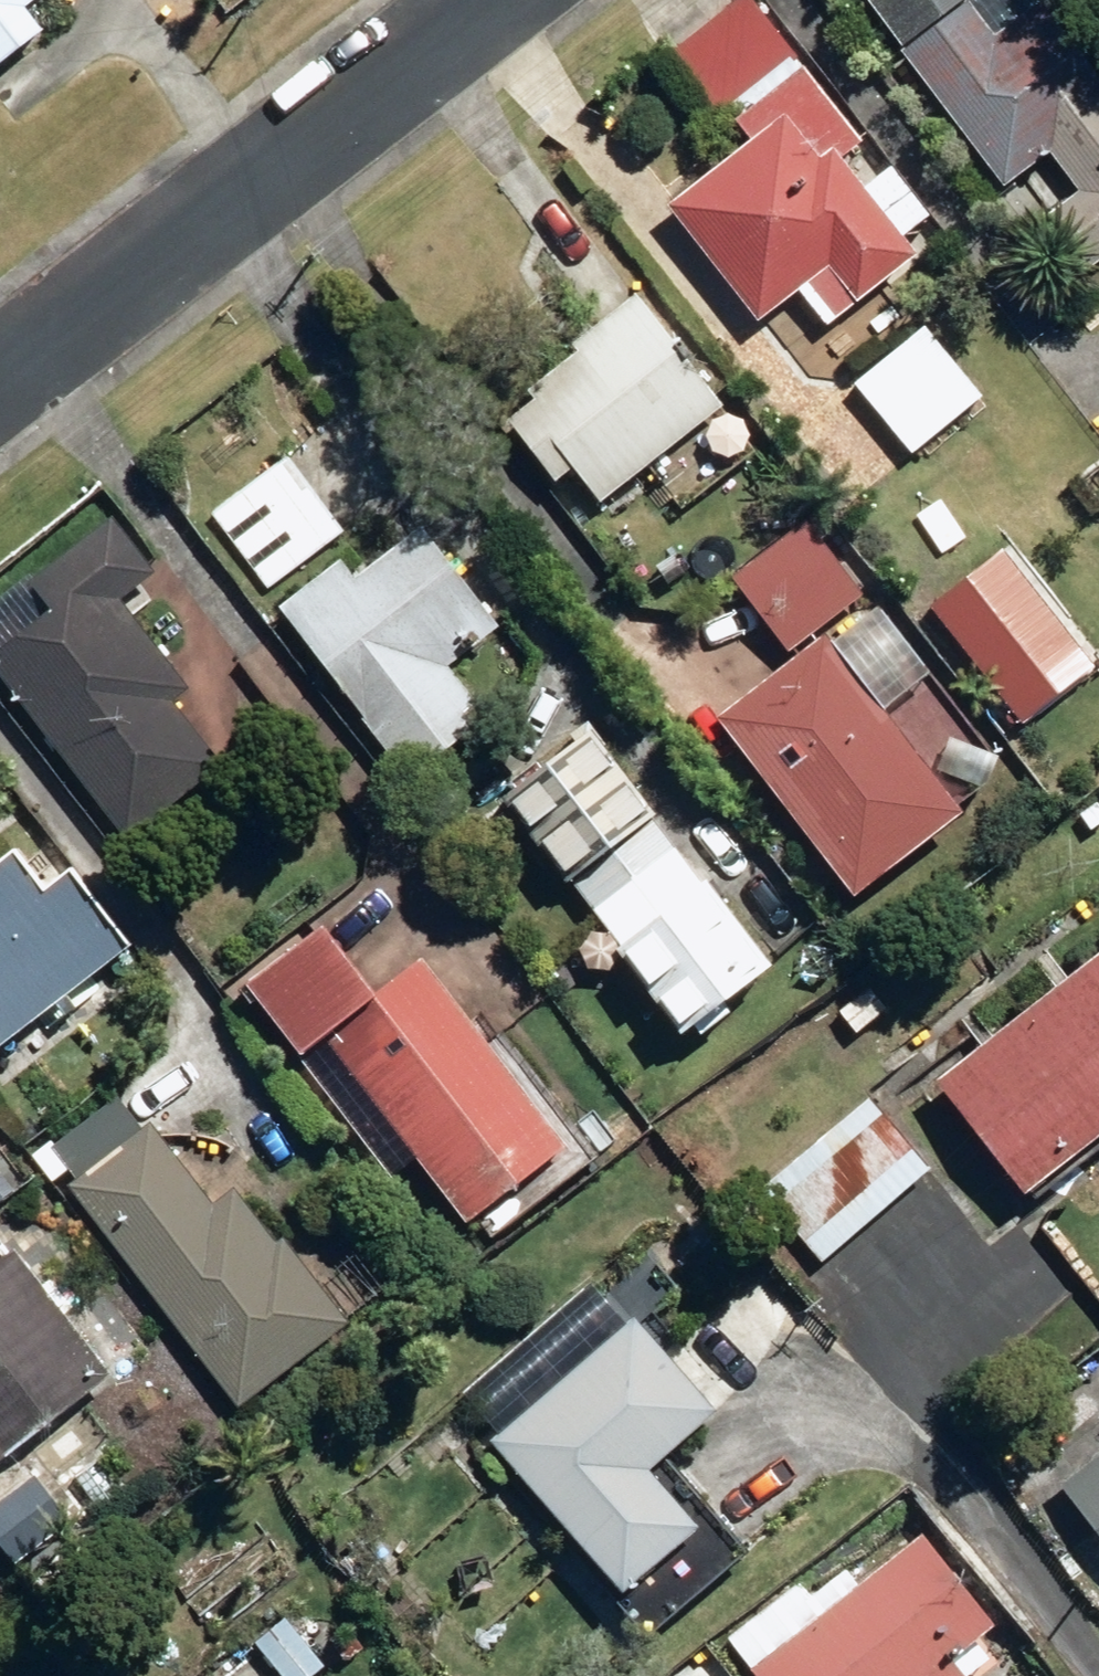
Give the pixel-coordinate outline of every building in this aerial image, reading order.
[(44,46),(28,26),(57,4),(54,0),(0,0),(0,81),(44,46)] [(965,0),(863,0),(899,48),(965,0)] [(725,131),(741,153),(661,215),(751,330),(791,299),(819,335),(908,266),(894,249),(854,197),(833,170),(853,155),(795,81),(800,77),(742,2),(664,63),(713,125),(728,113),(736,123),(725,131)] [(1083,277),(1098,265),(1098,91),(1037,8),(987,44),(963,11),(897,59),(998,196),(1044,162),(1071,199),(1041,221),(1083,277)] [(927,223),(887,172),(854,197),(894,249),(927,223)] [(717,419),(626,307),(564,357),(573,366),(495,429),(548,494),(566,479),(596,517),(717,419)] [(978,404),(922,333),(852,387),(908,459),(978,404)] [(208,517),(267,591),(330,542),(272,467),(208,517)] [(124,845),(220,770),(168,704),(184,691),(116,605),(151,578),(108,523),(26,585),(49,614),(0,652),(0,686),(124,845)] [(856,605),(800,531),(730,583),(785,657),(856,605)] [(275,612),(406,783),(471,734),(460,719),(472,709),(443,671),(494,633),(418,533),(351,584),(337,566),(275,612)] [(813,650),(709,727),(846,908),(949,831),(813,650)] [(766,984),(586,738),(494,804),(559,894),(568,887),(616,952),(607,959),(674,1050),(766,984)] [(122,956),(63,882),(36,903),(5,863),(0,867),(0,1050),(122,956)] [(320,1043),(461,1229),(559,1152),(416,965),(368,1003),(315,935),(241,993),(294,1062),(320,1043)] [(1098,1142),(1098,962),(927,1090),(1014,1206),(1098,1142)] [(815,1270),(928,1178),(863,1098),(749,1190),(815,1270)] [(67,1191),(235,1411),(344,1330),(280,1244),(272,1250),(230,1195),(209,1213),(146,1130),(140,1135),(115,1102),(50,1151),(76,1185),(67,1191)] [(107,1380),(9,1257),(0,1264),(0,1463),(107,1380)] [(691,1543),(638,1480),(707,1422),(626,1326),(481,1447),(616,1606),(691,1543)] [(1053,1492),(1098,1551),(1098,1456),(1053,1492)] [(13,1569),(65,1529),(30,1481),(0,1504),(0,1552),(13,1569)] [(943,1667),(986,1632),(917,1547),(861,1593),(845,1573),(815,1598),(801,1581),(719,1648),(742,1675),(950,1675),(943,1667)] [(8,1610),(0,1600),(0,1616),(8,1610)]
